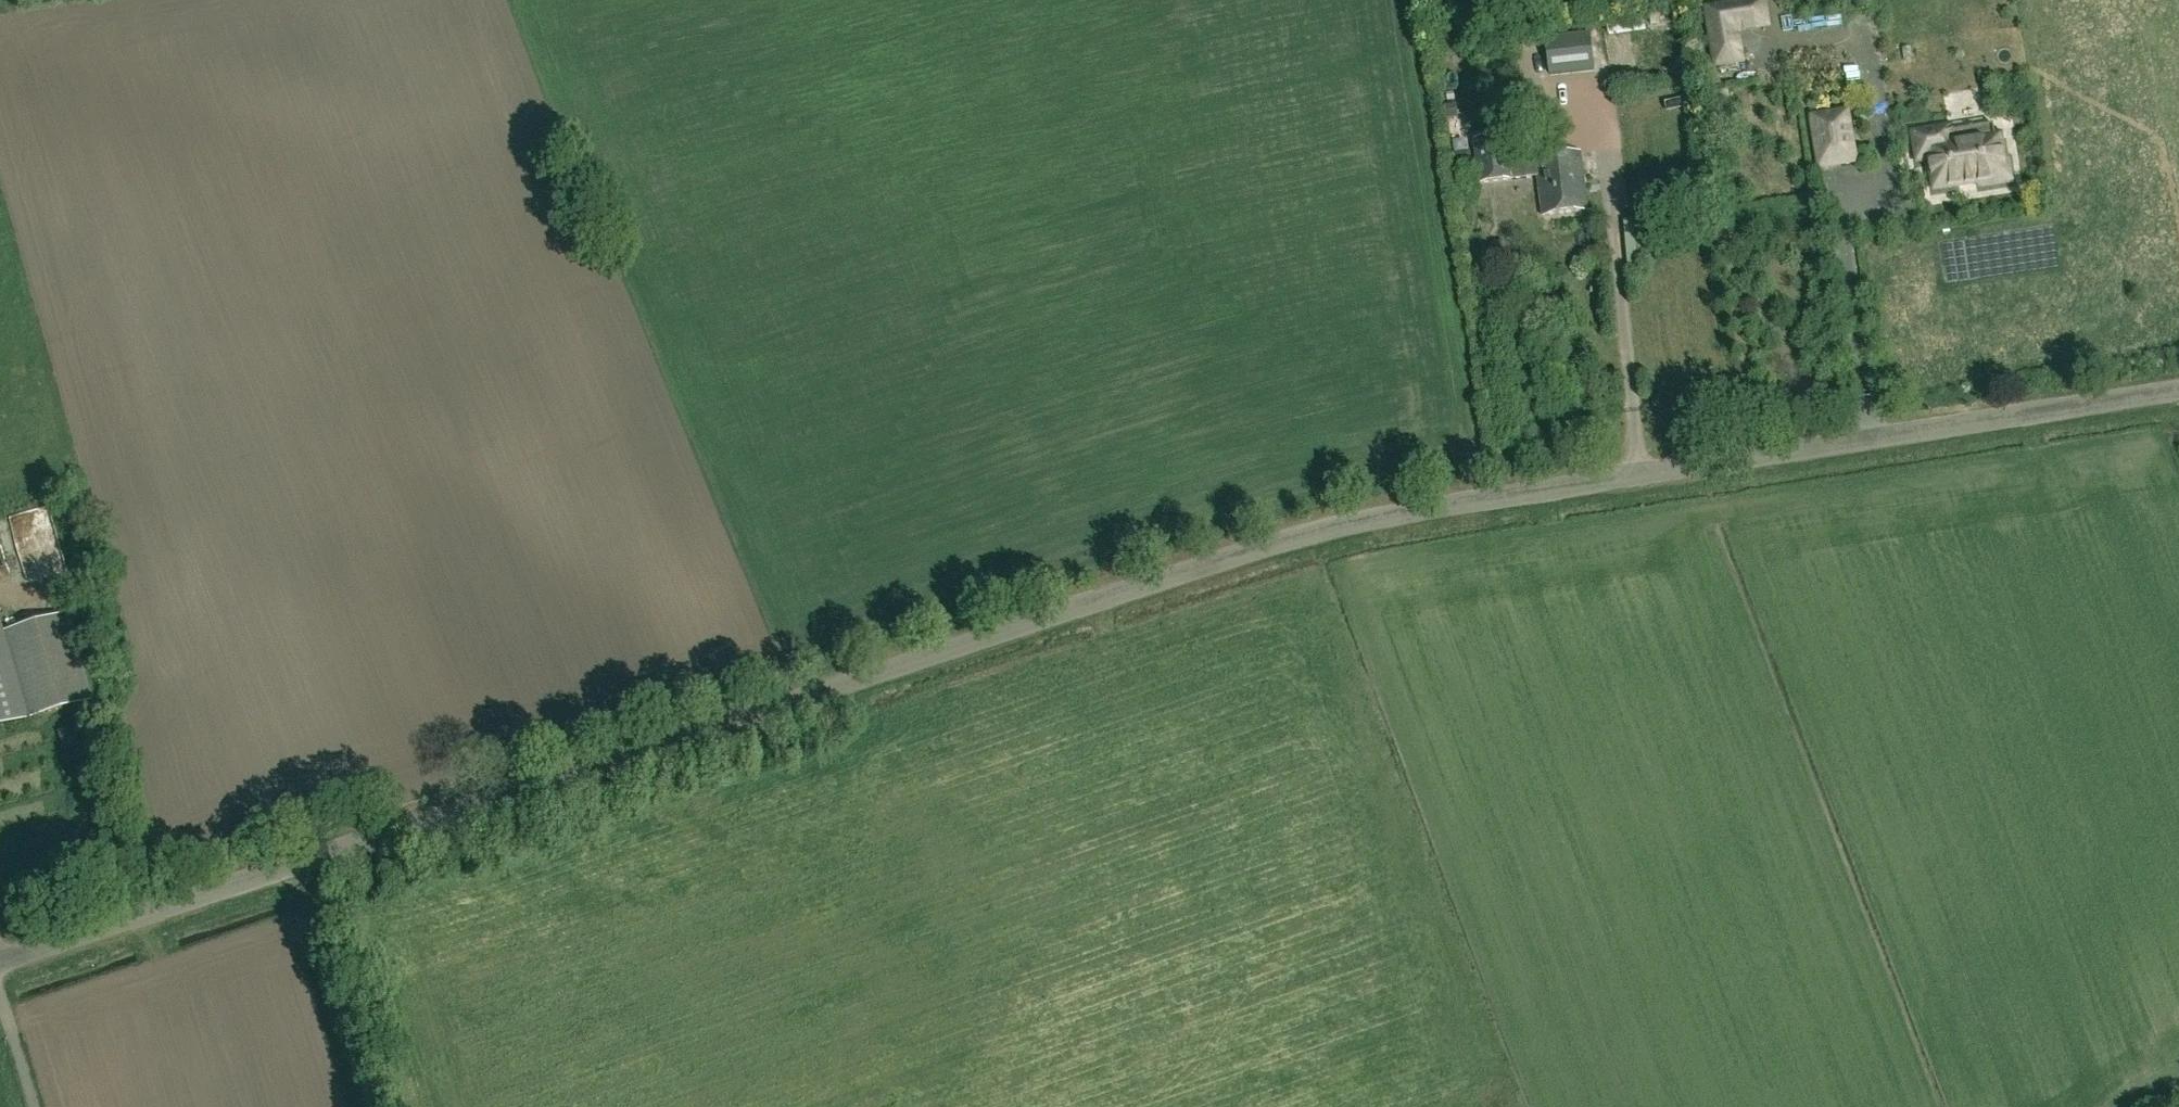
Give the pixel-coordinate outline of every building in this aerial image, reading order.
[(1703,6),(1713,69),(1746,64),(1742,34),(1772,29),(1767,0),(1742,0),(1703,6)] [(1612,34),(1649,28),(1646,10),(1609,17),(1612,34)] [(1550,75),(1595,70),(1591,35),(1546,40),(1550,75)] [(1716,99),(1733,94),(1729,81),(1713,85),(1716,99)] [(1821,166),(1854,160),(1849,134),(1839,136),(1838,132),(1849,130),(1846,114),(1813,120),(1821,166)] [(1949,129),(1914,135),(1918,160),(1931,158),(1936,188),(1980,181),(1980,185),(2010,181),(2006,159),(2002,160),(1999,138),(1951,146),(1949,129)] [(1505,163),(1502,138),(1475,141),(1480,184),(1513,180),(1510,162),(1505,163)] [(1544,216),(1589,211),(1581,153),(1536,158),(1544,216)] [(67,614),(3,632),(27,718),(91,700),(67,614)] [(0,622),(0,726),(27,718),(3,632),(0,622)]
